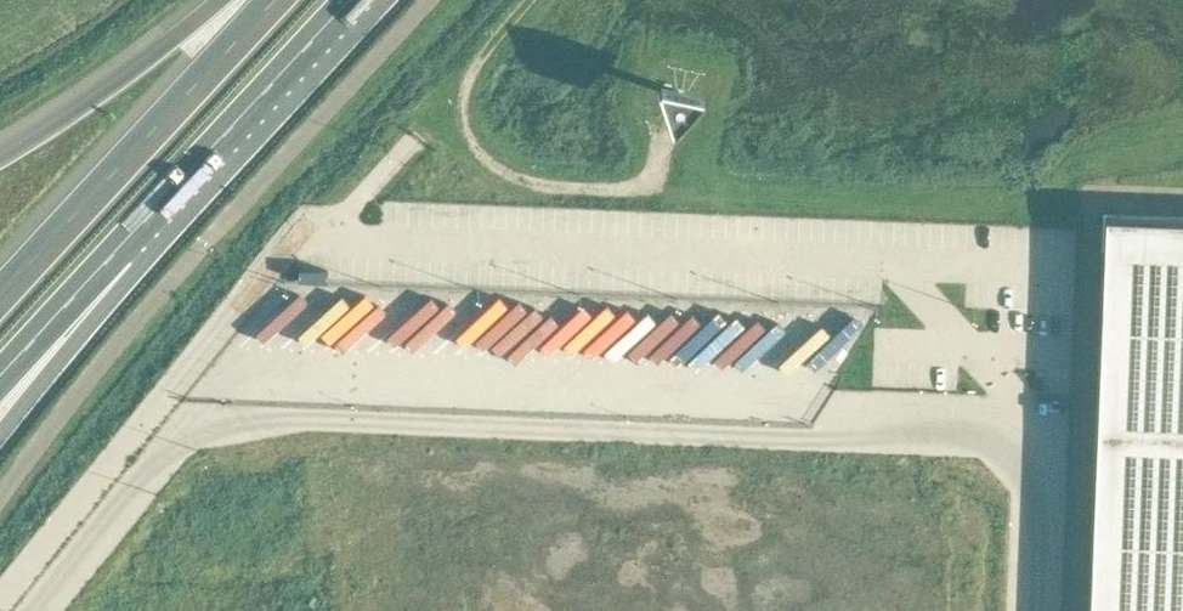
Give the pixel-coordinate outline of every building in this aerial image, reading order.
[(1105,214),(1089,610),(1182,610),(1182,217),(1105,214)]
